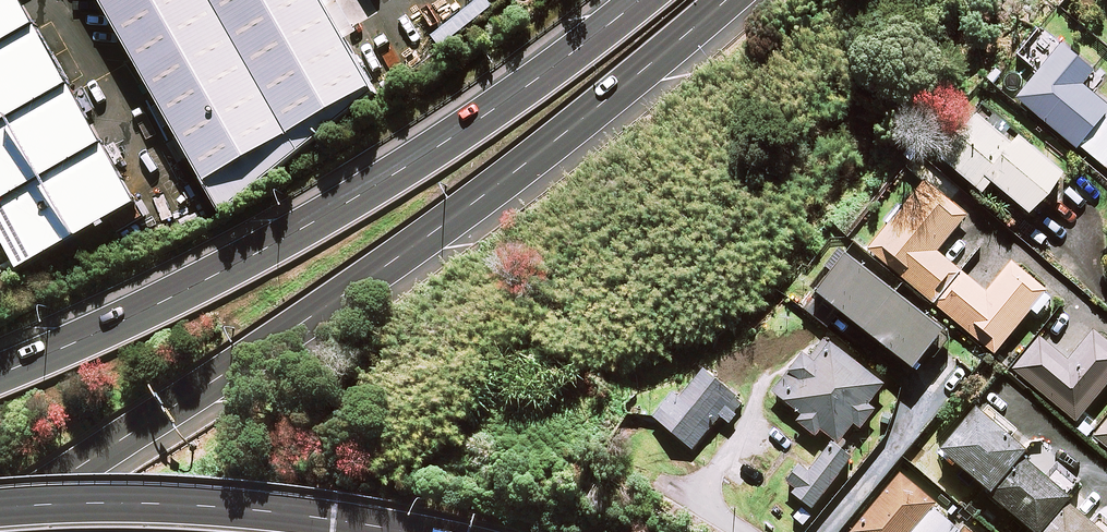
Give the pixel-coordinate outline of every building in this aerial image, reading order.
[(19,0),(0,0),(0,219),(29,269),(138,206),(19,0)] [(323,0),(99,0),(201,175),(368,78),(323,0)] [(1059,44),(1014,98),(1105,172),(1106,170),(1106,122),(1101,117),(1106,109),(1106,106),(1080,84),(1091,70),(1059,44)] [(1026,213),(1060,173),(1014,134),(1006,143),(998,136),(1005,127),(978,105),(936,155),(979,191),(988,181),(1026,213)] [(932,303),(959,272),(935,251),(959,221),(918,187),(900,208),(897,205),(883,222),(886,225),(867,249),(932,303)] [(841,254),(800,307),(826,327),(838,311),(910,367),(939,329),(841,254)] [(959,272),(932,303),(993,353),(1044,290),(1009,262),(984,292),(959,272)] [(1074,421),(1106,380),(1106,343),(1092,330),(1067,361),(1037,337),(1011,369),(1074,421)] [(818,431),(829,442),(807,466),(799,458),(780,478),(809,505),(853,458),(842,448),(847,443),(840,436),(852,423),(857,427),(873,410),(865,402),(880,387),(823,333),(771,387),(799,414),(792,421),(811,438),(818,431)] [(742,405),(702,370),(678,397),(673,393),(653,417),(685,445),(710,416),(722,426),(742,405)] [(986,490),(1017,454),(1026,444),(976,401),(936,447),(986,490)] [(1093,436),(1106,447),(1106,419),(1093,436)] [(1017,454),(986,490),(1034,531),(1062,500),(1066,496),(1017,454)] [(849,531),(968,531),(960,525),(958,528),(897,476),(849,531)] [(1034,531),(1099,531),(1062,500),(1034,531)]
